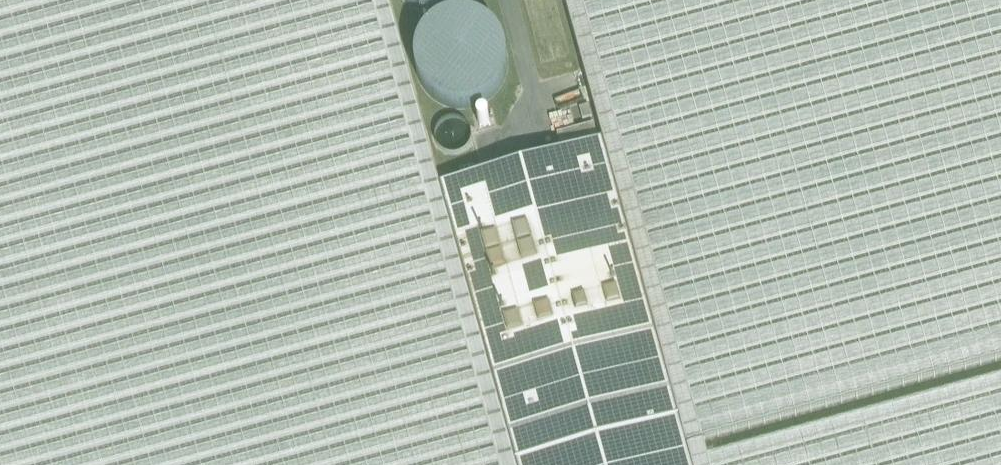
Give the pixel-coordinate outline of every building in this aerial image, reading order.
[(440,186),(389,0),(0,0),(0,464),(516,464),(440,186)] [(403,1),(407,4),(411,7),(414,9),(419,11),(423,13),(427,14),(432,15),(436,15),(441,15),(446,14),(450,13),(454,11),(458,9),(462,7),(466,4),(469,1),(471,0),(402,0),(403,1)] [(603,141),(603,142),(684,439),(686,445),(691,464),(1000,464),(1000,379),(716,457),(711,438),(1000,359),(1000,0),(565,0),(603,141)] [(509,69),(510,65),(509,60),(509,56),(507,51),(506,47),(504,43),(502,39),(499,35),(496,32),(492,29),(489,26),(485,24),(481,22),(476,20),(472,19),(467,18),(463,18),(458,18),(454,19),(449,20),(445,22),(441,24),(437,26),(433,29),(430,32),(427,35),(424,39),(422,43),(420,47),(418,51),(417,56),(417,60),(416,65),(417,69),(417,74),(418,78),(420,82),(422,87),(424,91),(427,94),(430,98),(433,101),(437,103),(441,106),(445,108),(449,109),(454,110),(458,111),(463,111),(468,111),(472,110),(476,109),(481,108),(485,106),(489,103),(493,101),(496,98),(499,94),(502,90),(504,87),(506,82),(508,78),(509,74),(509,69)] [(436,139),(436,141),(436,143),(436,144),(437,146),(437,148),(438,150),(439,151),(440,153),(441,154),(443,155),(444,156),(446,157),(448,158),(449,159),(451,159),(453,159),(455,159),(456,159),(458,159),(460,159),(462,158),(463,157),(465,156),(466,155),(468,154),(469,153),(470,151),(471,150),(472,148),(472,146),(473,144),(473,143),(473,141),(473,139),(473,137),(472,135),(472,134),(471,132),(470,130),(469,129),(468,128),(466,126),(465,125),(463,124),(462,124),(460,123),(458,123),(456,122),(455,122),(453,122),(451,123),(449,123),(448,124),(446,124),(444,125),(443,126),(441,128),(440,129),(439,130),(438,132),(437,134),(437,135),(436,137),(436,139)] [(594,124),(557,134),(560,147),(597,137),(594,124)] [(440,186),(516,464),(588,464),(684,439),(603,142),(440,186)] [(588,464),(691,464),(686,445),(684,439),(588,464)]
